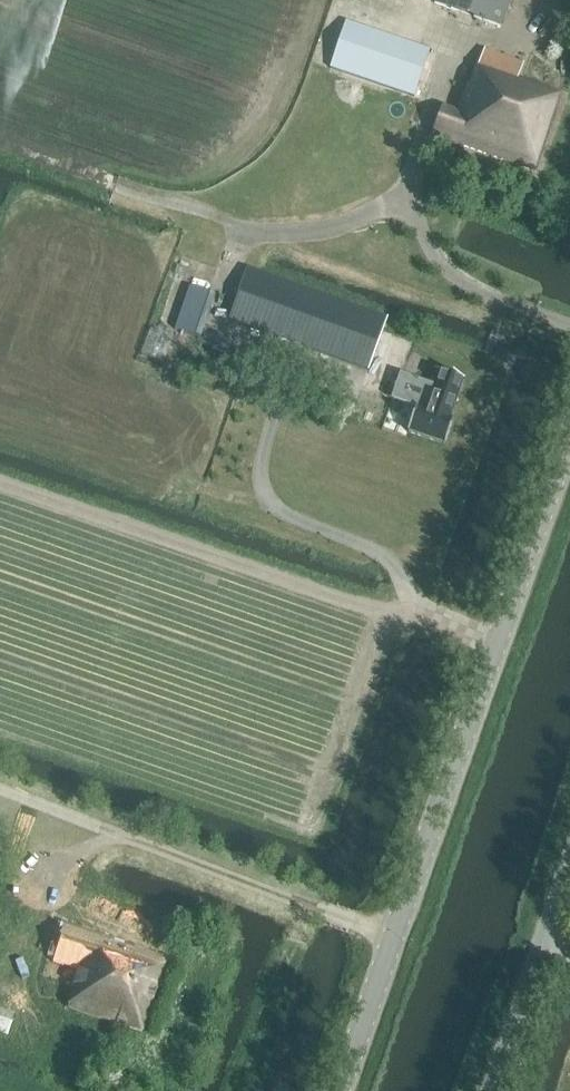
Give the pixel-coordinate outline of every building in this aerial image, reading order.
[(501,28),(511,0),(435,0),(433,4),(501,28)] [(328,69),(413,98),(428,49),(343,21),(328,69)] [(432,136),(536,173),(561,96),(518,81),(523,66),(484,51),(477,70),(475,69),(469,87),(467,87),(458,112),(444,107),(443,107),(432,136)] [(230,320),(368,370),(386,320),(248,270),(230,320)] [(206,292),(193,330),(209,335),(222,297),(206,292)] [(397,360),(385,356),(378,353),(373,368),(391,375),(397,360)] [(426,412),(450,421),(464,381),(435,370),(429,386),(435,388),(426,412)] [(118,1026),(141,1034),(165,965),(66,930),(54,962),(81,972),(70,1007),(120,1024),(118,1026)] [(6,1037),(11,1020),(0,1016),(0,1035),(6,1037)]
